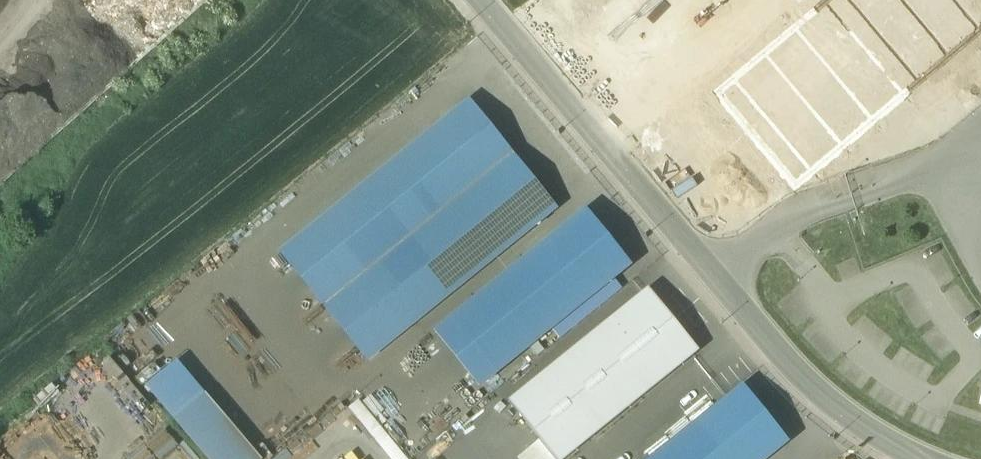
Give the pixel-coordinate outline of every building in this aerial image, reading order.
[(469,100),(281,252),(369,361),(557,209),(469,100)] [(630,266),(587,214),(444,330),(486,382),(630,266)] [(649,289),(509,403),(555,458),(569,458),(700,352),(649,289)] [(740,390),(656,458),(762,458),(783,442),(740,390)] [(206,395),(175,420),(207,458),(260,458),(206,395)]
